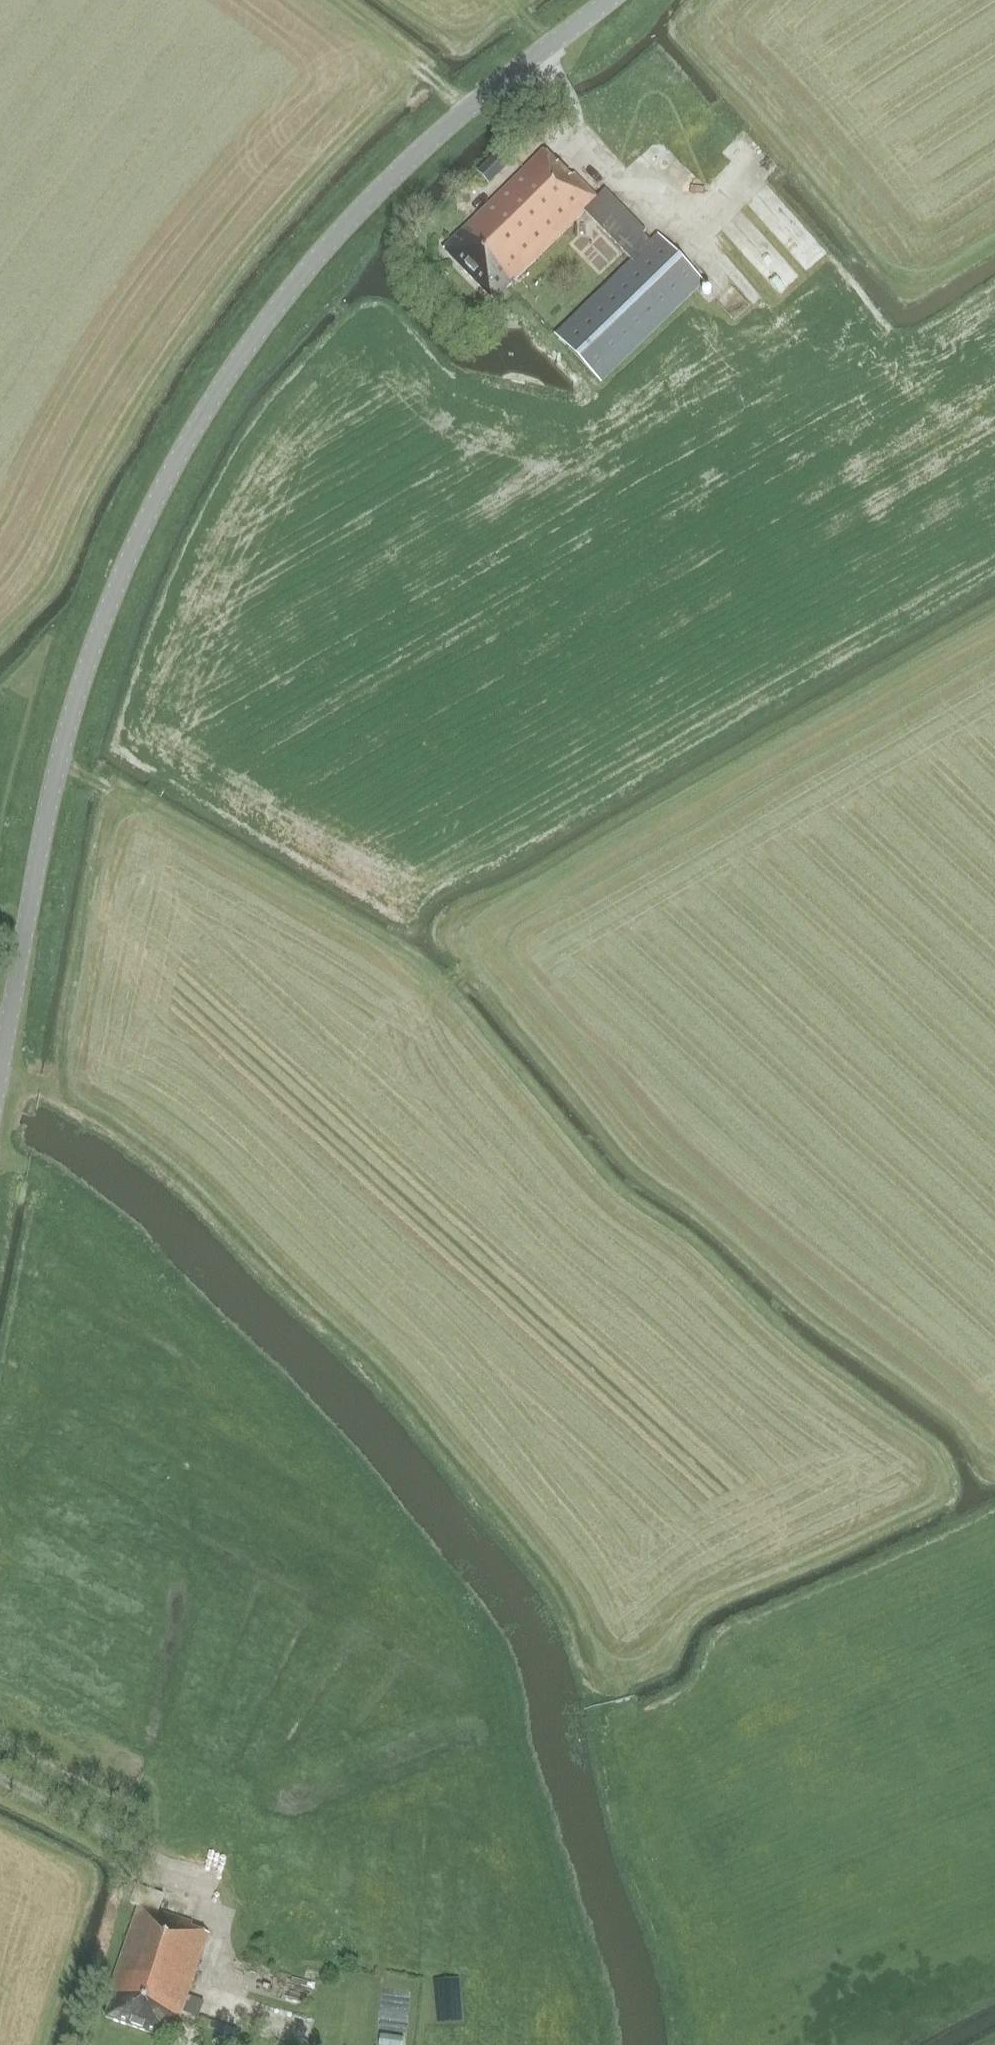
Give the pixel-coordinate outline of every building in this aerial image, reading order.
[(476,216),(477,216),(459,234),(458,233),(443,249),(493,300),(585,211),(632,260),(556,334),(601,381),(704,282),(658,235),(651,242),(643,234),(646,231),(606,190),(598,197),(570,170),(566,173),(558,164),(544,150),(476,216)] [(497,151),(476,171),(488,183),(509,163),(497,151)] [(131,1902),(139,1905),(110,1991),(115,1992),(106,2017),(172,2040),(209,1934),(191,1928),(193,1923),(157,1911),(163,1894),(137,1885),(131,1902)]
